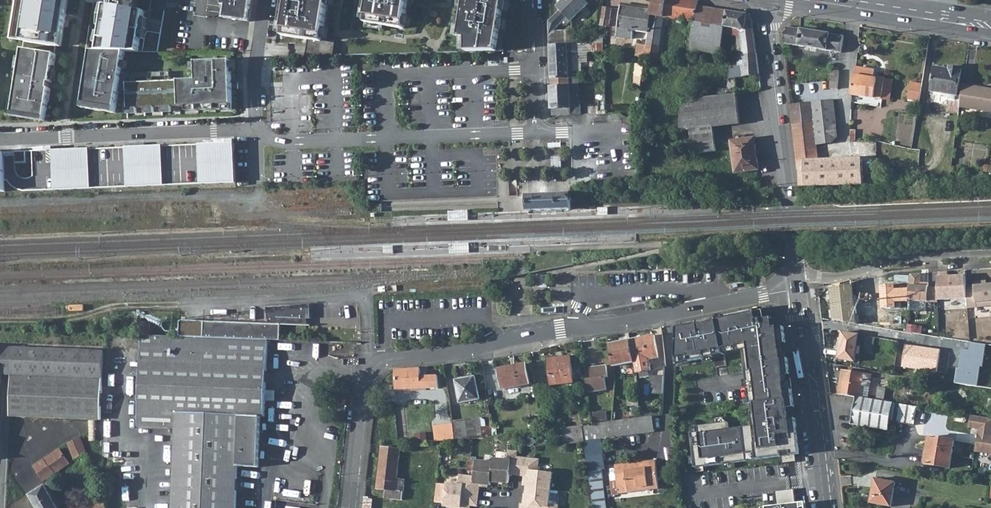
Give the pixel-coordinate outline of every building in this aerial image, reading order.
[(18,37),(57,42),(63,0),(24,0),(18,37)] [(96,51),(126,51),(144,52),(152,0),(105,0),(96,51)] [(224,5),(228,6),(226,18),(251,22),(253,9),(230,6),(231,0),(225,0),(224,5)] [(254,0),(231,0),(230,6),(253,9),(254,0)] [(284,35),(309,39),(307,55),(335,55),(336,43),(323,41),(329,0),(289,0),(284,35)] [(367,23),(405,29),(409,0),(370,0),(367,23)] [(470,38),(477,40),(477,49),(492,49),(506,49),(514,0),(476,0),(470,38)] [(549,21),(549,36),(555,31),(565,21),(568,25),(587,7),(589,5),(584,0),(564,0),(558,6),(561,10),(550,21),(549,21)] [(645,57),(658,59),(663,27),(669,28),(670,19),(693,23),(695,23),(698,7),(699,0),(697,0),(654,0),(652,11),(649,33),(647,45),(645,57)] [(640,31),(649,33),(652,11),(622,6),(618,36),(633,39),(634,32),(632,31),(632,30),(640,31)] [(693,23),(688,54),(691,54),(719,58),(723,34),(741,37),(743,55),(757,54),(753,20),(748,15),(698,7),(695,23),(693,23)] [(604,8),(603,21),(608,26),(609,22),(610,21),(611,15),(612,9),(604,8)] [(565,21),(555,31),(563,31),(568,25),(565,21)] [(841,53),(844,37),(800,30),(788,28),(787,44),(841,53)] [(555,31),(549,36),(550,45),(574,44),(574,30),(563,31),(555,31)] [(586,39),(585,44),(600,44),(604,43),(604,34),(595,35),(595,39),(586,39)] [(37,43),(25,41),(14,113),(47,118),(51,89),(50,89),(51,83),(52,83),(58,46),(37,43)] [(574,44),(550,45),(551,80),(570,79),(569,52),(578,52),(578,44),(574,44)] [(636,56),(645,57),(647,45),(638,44),(636,56)] [(232,61),(198,62),(198,80),(128,83),(127,73),(123,73),(126,51),(96,51),(93,51),(91,60),(96,61),(94,69),(90,68),(84,103),(117,108),(120,91),(128,90),(129,109),(188,107),(234,105),(232,61)] [(732,62),(729,82),(738,82),(737,76),(759,74),(757,54),(743,55),(744,64),(742,65),(740,65),(739,64),(739,56),(737,56),(732,62)] [(632,84),(641,86),(644,66),(635,64),(632,84)] [(949,95),(948,100),(955,101),(955,95),(957,96),(961,69),(949,67),(948,69),(935,67),(931,92),(949,95)] [(882,101),(886,80),(879,79),(879,80),(875,80),(876,72),(867,70),(866,73),(856,72),(853,96),(882,101)] [(477,102),(494,101),(492,76),(476,77),(477,102)] [(570,79),(551,80),(552,109),(553,109),(571,108),(570,79)] [(922,83),(911,82),(909,99),(920,100),(922,83)] [(963,85),(959,107),(990,113),(990,90),(963,85)] [(736,93),(696,98),(700,127),(691,128),(692,136),(694,153),(717,150),(714,126),(740,122),(736,93)] [(606,112),(606,94),(597,94),(597,112),(606,112)] [(793,122),(815,119),(835,117),(834,100),(791,105),(793,122)] [(84,103),(84,108),(117,113),(117,108),(84,103)] [(553,109),(552,109),(553,116),(576,115),(576,107),(571,108),(553,109)] [(818,145),(832,144),(838,137),(835,117),(815,119),(818,145)] [(798,163),(819,161),(818,145),(815,119),(793,122),(798,163)] [(755,138),(732,141),(736,172),(760,169),(755,138)] [(35,178),(36,192),(237,183),(235,144),(214,145),(206,145),(146,147),(127,148),(36,152),(27,152),(16,153),(17,172),(18,176),(21,179),(26,181),(31,181),(35,178)] [(800,187),(864,185),(862,160),(851,161),(850,160),(819,161),(798,163),(800,187)] [(571,191),(528,194),(529,211),(572,208),(571,191)] [(922,273),(910,274),(910,288),(909,300),(909,310),(926,311),(926,302),(937,302),(938,298),(938,287),(928,287),(928,283),(922,282),(922,273)] [(965,274),(937,275),(938,287),(938,298),(967,298),(966,287),(965,274)] [(547,275),(537,275),(537,286),(546,287),(547,275)] [(966,287),(967,298),(968,300),(975,300),(975,301),(990,300),(990,281),(973,283),(973,286),(966,287)] [(827,289),(828,292),(827,293),(831,320),(842,322),(855,323),(851,283),(836,286),(829,288),(827,289)] [(909,300),(910,288),(894,289),(894,283),(879,285),(880,308),(894,307),(894,301),(909,300)] [(205,338),(269,340),(282,341),(282,326),(309,327),(309,319),(313,319),(313,305),(267,307),(267,323),(206,318),(205,338)] [(678,329),(678,365),(744,352),(752,405),(756,405),(794,401),(789,358),(785,329),(779,329),(779,321),(775,322),(775,320),(771,320),(769,312),(749,316),(745,317),(745,313),(728,316),(688,324),(688,327),(678,329)] [(182,336),(205,337),(205,321),(182,320),(182,336)] [(143,322),(143,336),(150,336),(151,323),(143,322)] [(922,326),(907,324),(906,332),(921,333),(922,326)] [(862,364),(865,336),(843,333),(840,360),(862,364)] [(655,335),(632,340),(636,362),(660,357),(655,335)] [(143,336),(142,348),(140,399),(140,409),(139,427),(146,427),(150,336),(143,336)] [(146,427),(177,429),(174,489),(173,507),(237,507),(239,468),(260,469),(262,416),(266,416),(269,340),(205,338),(180,337),(150,336),(146,427)] [(618,343),(610,344),(614,367),(636,363),(636,362),(632,340),(618,343)] [(982,367),(985,344),(969,342),(968,349),(961,349),(957,367),(956,368),(953,383),(977,386),(980,367),(982,367)] [(939,350),(903,344),(899,367),(935,373),(939,350)] [(11,375),(12,348),(0,348),(0,374),(11,375)] [(10,408),(10,416),(15,416),(63,418),(103,419),(103,397),(105,352),(12,348),(11,375),(10,408)] [(572,357),(550,359),(552,385),(575,383),(572,357)] [(527,365),(501,369),(504,389),(531,385),(527,365)] [(593,378),(587,378),(589,392),(608,390),(607,378),(609,377),(608,366),(592,367),(593,378)] [(397,392),(427,391),(427,390),(439,389),(439,377),(427,377),(427,381),(422,381),(422,377),(422,369),(397,370),(397,392)] [(857,398),(863,399),(864,386),(871,387),(872,376),(843,372),(840,395),(857,398)] [(477,377),(458,380),(461,404),(481,400),(477,377)] [(653,393),(665,394),(666,378),(654,377),(653,393)] [(890,430),(894,404),(863,399),(857,398),(853,424),(890,430)] [(692,434),(696,468),(782,457),(783,464),(789,463),(797,462),(794,434),(798,434),(797,419),(791,419),(789,409),(795,408),(794,401),(756,405),(757,412),(753,413),(755,427),(730,430),(729,422),(697,426),(698,433),(692,434)] [(899,420),(907,422),(911,407),(903,404),(899,420)] [(609,410),(595,412),(596,421),(610,419),(609,410)] [(976,452),(990,455),(990,418),(972,414),(971,428),(980,429),(976,452)] [(594,423),(583,424),(585,440),(587,455),(604,453),(603,438),(656,432),(654,417),(648,417),(619,421),(594,423)] [(464,422),(454,423),(456,438),(466,437),(464,422)] [(456,438),(454,423),(445,424),(447,440),(456,439),(456,438)] [(583,424),(563,427),(565,442),(585,440),(583,424)] [(950,468),(954,441),(929,437),(925,464),(950,468)] [(79,438),(69,444),(76,461),(80,459),(82,464),(88,462),(86,456),(88,455),(79,438)] [(387,490),(386,499),(404,501),(407,480),(399,479),(402,450),(401,450),(383,448),(378,489),(387,490)] [(60,450),(44,460),(54,476),(71,464),(60,450)] [(522,507),(559,507),(559,506),(550,505),(554,474),(539,472),(540,461),(518,458),(518,453),(510,452),(509,461),(495,459),(495,463),(477,461),(475,477),(461,476),(460,485),(448,484),(445,506),(455,507),(471,507),(471,505),(478,506),(480,486),(485,487),(485,485),(492,486),(492,483),(501,484),(501,483),(510,483),(511,474),(526,476),(525,483),(530,483),(528,498),(526,498),(525,505),(523,504),(522,507)] [(617,464),(619,483),(628,482),(629,492),(660,489),(657,460),(646,461),(647,465),(628,467),(627,463),(617,464)] [(897,483),(876,479),(872,503),(893,507),(897,483)] [(628,482),(619,483),(620,493),(629,492),(628,482)] [(30,495),(37,507),(59,507),(45,486),(30,495)] [(777,506),(797,504),(795,489),(791,490),(775,491),(776,503),(777,506)] [(365,507),(373,507),(373,501),(369,500),(369,498),(366,497),(365,507)]
